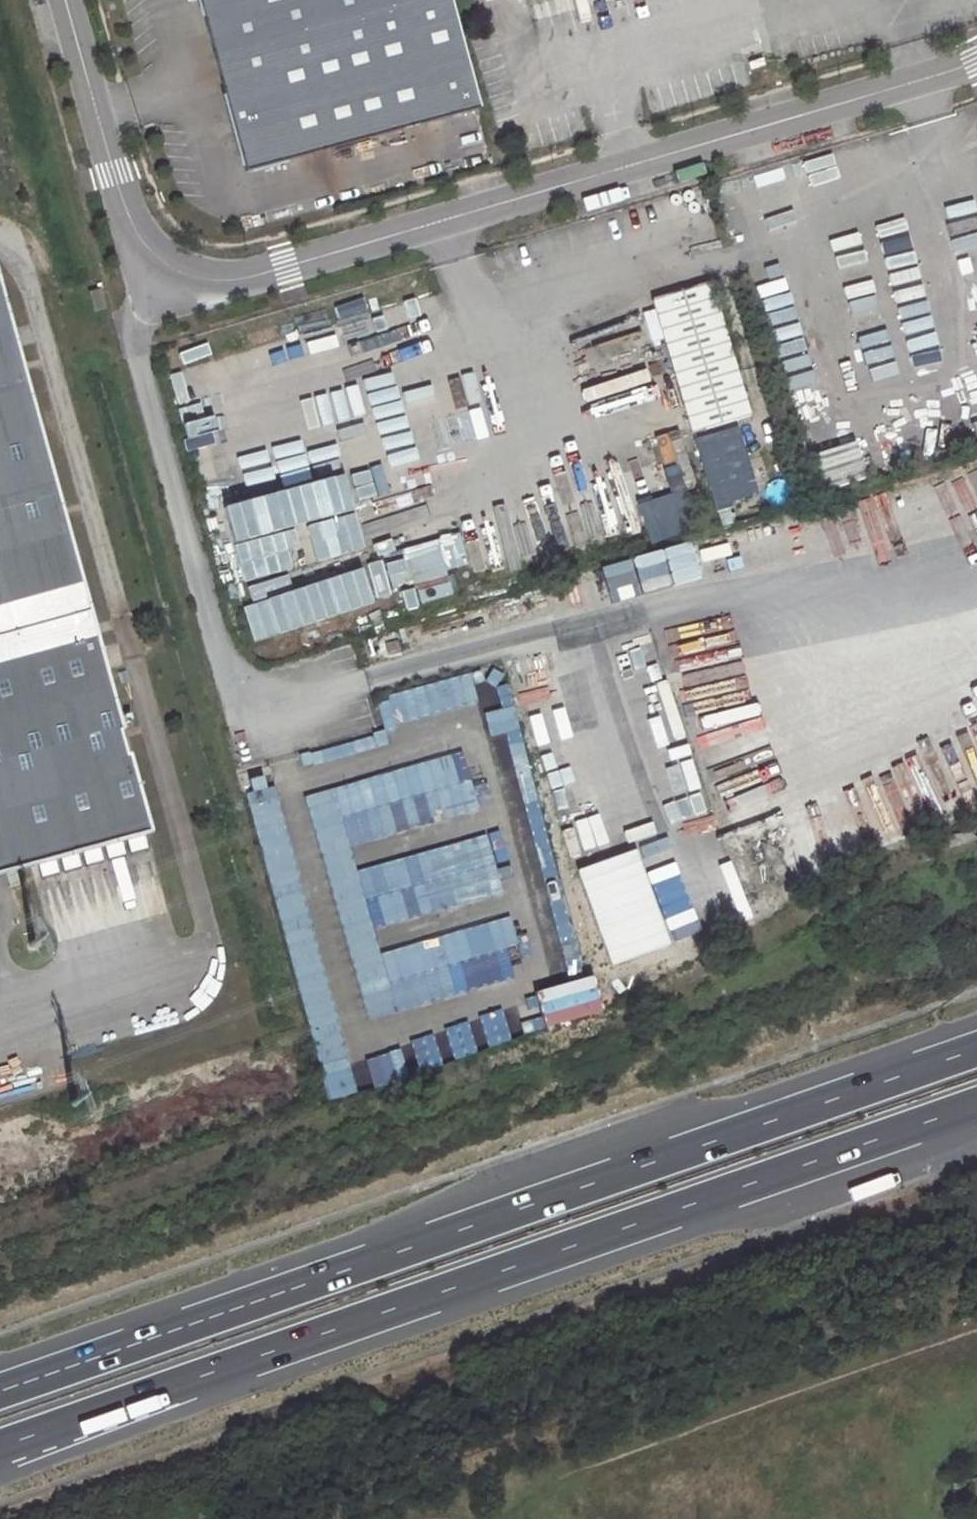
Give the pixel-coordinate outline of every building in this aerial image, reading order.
[(246,168),(479,106),(450,0),(201,0),(246,168)] [(888,296),(916,290),(899,213),(871,219),(888,296)] [(871,260),(842,271),(856,306),(884,296),(871,260)] [(976,292),(976,267),(959,271),(965,295),(976,292)] [(744,413),(706,280),(646,298),(684,431),(744,413)] [(151,840),(129,763),(127,764),(119,738),(122,738),(0,294),(0,882),(151,840)] [(433,301),(401,306),(406,336),(438,330),(433,301)] [(943,370),(931,315),(892,324),(887,301),(856,308),(873,386),(943,370)] [(371,345),(399,342),(397,311),(369,314),(371,345)] [(812,316),(790,324),(800,351),(822,342),(812,316)] [(357,320),(218,357),(226,390),(314,367),(322,396),(397,376),(393,364),(371,370),(357,320)] [(438,461),(470,456),(460,397),(429,402),(438,461)] [(846,413),(811,428),(823,456),(858,441),(846,413)] [(736,427),(690,442),(713,510),(759,494),(736,427)] [(339,503),(380,494),(372,459),(378,458),(373,432),(294,449),(302,485),(332,479),(332,482),(334,481),(339,503)] [(830,485),(888,472),(881,442),(823,455),(830,485)] [(330,480),(301,489),(296,473),(269,481),(280,521),(337,505),(330,480)] [(625,504),(631,542),(692,532),(683,477),(666,480),(668,497),(625,504)] [(460,537),(365,559),(375,602),(390,599),(388,591),(432,581),(436,598),(450,595),(444,571),(466,566),(460,537)] [(609,568),(620,604),(647,595),(636,560),(609,568)] [(469,672),(375,698),(383,727),(477,700),(469,672)] [(464,754),(308,789),(360,1020),(434,1003),(434,1000),(469,993),(468,992),(503,984),(498,961),(519,956),(511,918),(379,948),(373,924),(501,895),(488,837),(354,867),(349,842),(477,813),(464,754)] [(247,788),(313,1063),(342,1056),(276,781),(247,788)] [(635,846),(576,867),(610,964),(639,954),(643,966),(673,956),(635,846)]
